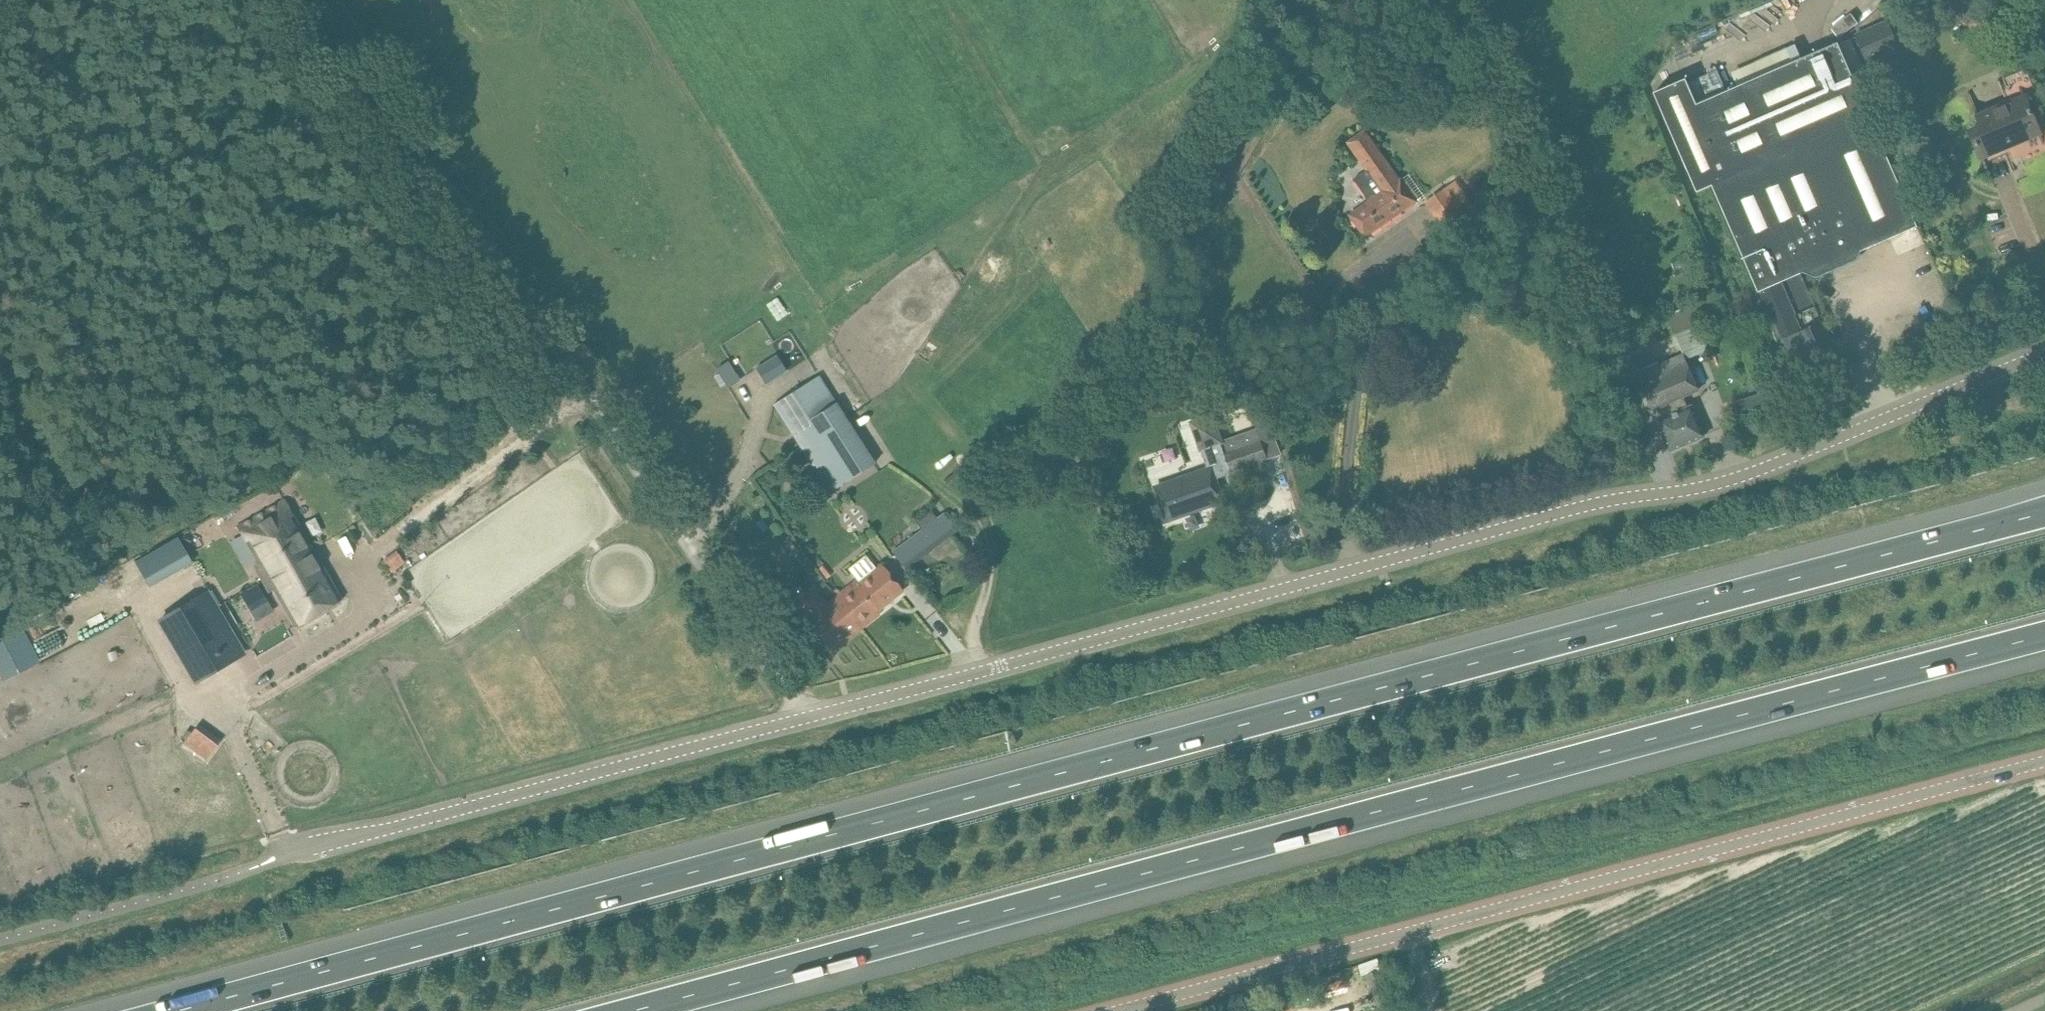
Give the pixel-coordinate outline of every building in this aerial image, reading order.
[(1955,5),(1961,20),(1978,14),(1972,0),(1968,0),(1955,5)] [(1888,20),(1855,34),(1868,65),(1902,50),(1888,20)] [(1839,44),(1838,44),(1861,96),(1873,91),(1851,39),(1839,44)] [(1687,79),(1655,93),(1697,193),(1714,186),(1749,269),(1759,292),(1764,306),(1772,324),(1776,322),(1798,372),(1837,355),(1801,274),(1804,273),(1817,278),(1858,260),(1861,252),(1918,227),(1910,208),(1861,96),(1838,44),(1839,44),(1839,43),(1803,58),(1738,87),(1727,91),(1697,104),(1688,84),(1688,83),(1687,79)] [(1974,142),(1980,157),(1988,175),(1990,174),(1986,163),(2041,139),(2043,144),(2044,143),(2044,142),(2037,125),(2024,96),(1976,117),(1985,137),(1974,142)] [(1365,131),(1348,142),(1368,170),(1354,179),(1369,202),(1350,215),(1354,220),(1365,236),(1416,201),(1404,185),(1401,180),(1399,181),(1396,177),(1397,176),(1375,146),(1365,131)] [(1446,187),(1426,201),(1444,227),(1474,206),(1456,180),(1446,187)] [(1691,309),(1667,318),(1675,337),(1698,327),(1691,309)] [(758,365),(767,384),(791,372),(783,354),(758,365)] [(1682,355),(1638,374),(1649,400),(1653,409),(1684,396),(1699,390),(1687,362),(1684,355),(1682,355)] [(715,369),(718,374),(722,379),(724,383),(728,389),(740,381),(734,371),(728,361),(715,369)] [(818,377),(774,405),(830,492),(873,464),(818,377)] [(1763,394),(1749,399),(1754,412),(1768,407),(1763,394)] [(1688,407),(1684,396),(1653,409),(1663,432),(1670,451),(1704,436),(1697,418),(1692,406),(1688,407)] [(1171,482),(1156,487),(1161,502),(1168,521),(1224,501),(1216,478),(1281,455),(1271,425),(1224,442),(1213,413),(1190,421),(1200,453),(1206,451),(1212,467),(1171,482)] [(266,511),(238,528),(266,577),(312,550),(284,501),(266,511)] [(922,530),(893,552),(906,569),(960,528),(953,519),(950,521),(944,513),(937,518),(931,510),(916,522),(922,530)] [(181,534),(137,561),(153,588),(197,560),(181,534)] [(312,550),(266,577),(295,627),(324,610),(341,600),(312,550)] [(396,551),(383,560),(392,572),(405,562),(396,551)] [(857,580),(836,598),(861,629),(879,614),(876,611),(903,590),(890,575),(882,565),(859,583),(857,580)] [(811,585),(791,601),(806,621),(805,622),(830,653),(861,629),(836,598),(828,604),(812,584),(811,585)] [(199,597),(160,620),(196,682),(236,659),(199,597)] [(198,724),(183,743),(207,760),(221,741),(198,724)] [(1381,971),(1367,976),(1371,988),(1385,983),(1381,971)]
